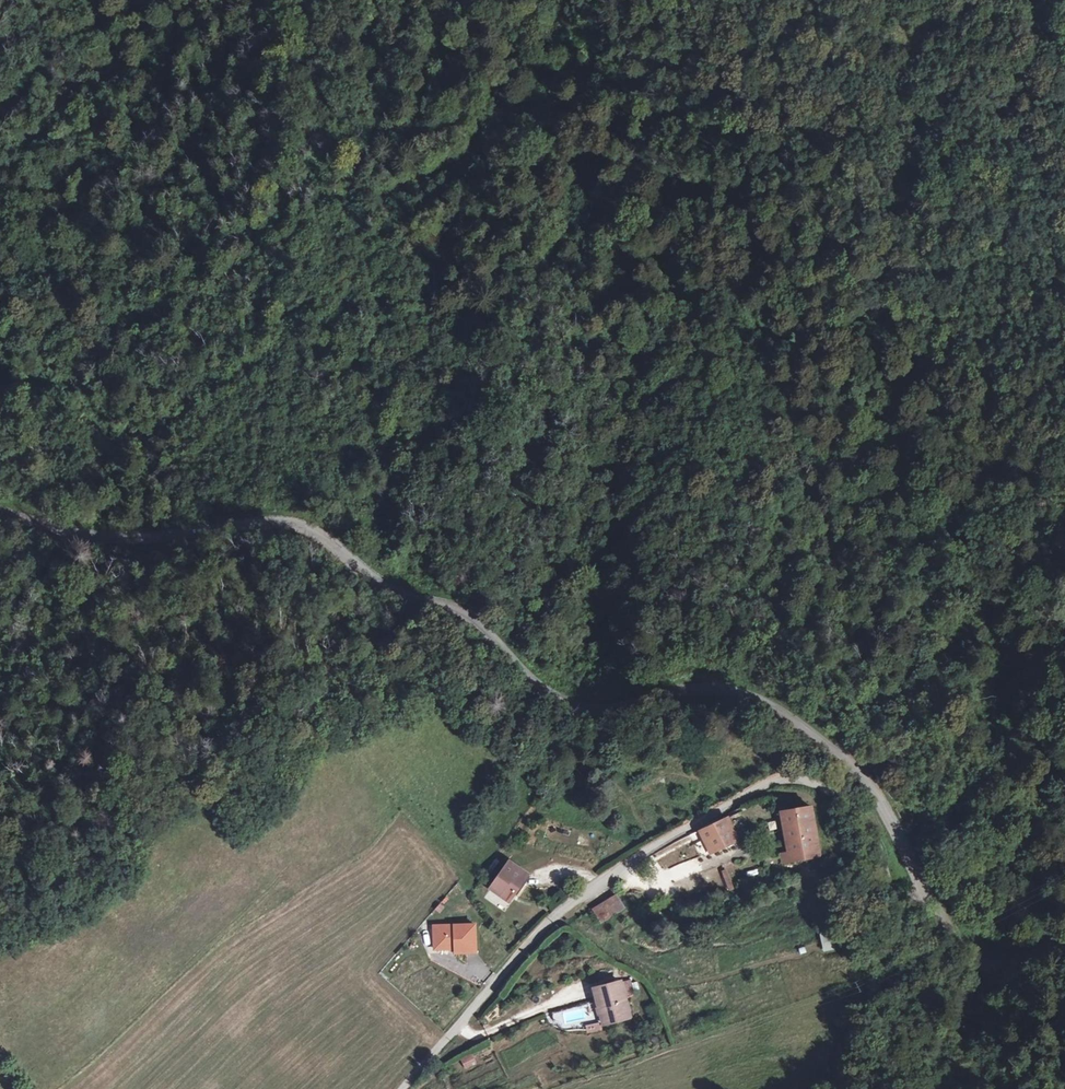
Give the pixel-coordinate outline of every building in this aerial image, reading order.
[(783,810),(789,852),(782,853),(783,860),(818,855),(811,806),(783,810)] [(710,854),(738,840),(733,831),(735,830),(727,816),(718,820),(698,830),(710,854)] [(581,832),(576,843),(588,848),(592,837),(581,832)] [(510,860),(492,886),(509,898),(527,873),(510,860)] [(726,869),(721,871),(728,890),(734,888),(726,869)] [(617,888),(593,902),(601,915),(625,902),(617,888)] [(433,926),(434,938),(438,937),(439,948),(456,948),(456,953),(476,952),(475,925),(433,926)] [(838,949),(834,930),(819,933),(823,952),(838,949)] [(634,987),(630,971),(622,974),(626,989),(634,987)] [(622,974),(621,973),(595,980),(605,1016),(632,1008),(626,989),(622,974)] [(555,1022),(580,1019),(579,1008),(553,1011),(555,1022)] [(471,1056),(462,1061),(465,1069),(475,1064),(471,1056)]
